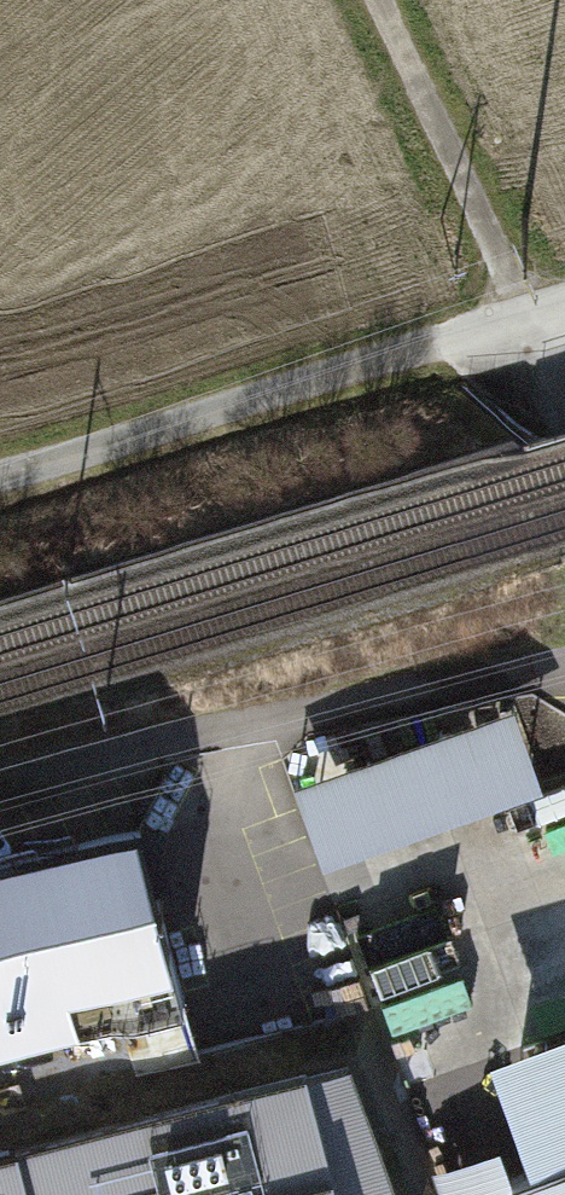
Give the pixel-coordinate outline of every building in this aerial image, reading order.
[(295,788),(323,865),(544,785),(515,707),(295,788)] [(0,857),(0,1044),(166,1001),(119,826),(0,857)] [(564,1167),(564,1039),(496,1064),(537,1177),(564,1167)] [(0,1156),(0,1194),(382,1194),(338,1069),(0,1156)] [(514,1185),(501,1150),(432,1175),(440,1194),(518,1194),(514,1185)] [(514,1185),(518,1194),(564,1194),(564,1167),(537,1177),(514,1185)]
